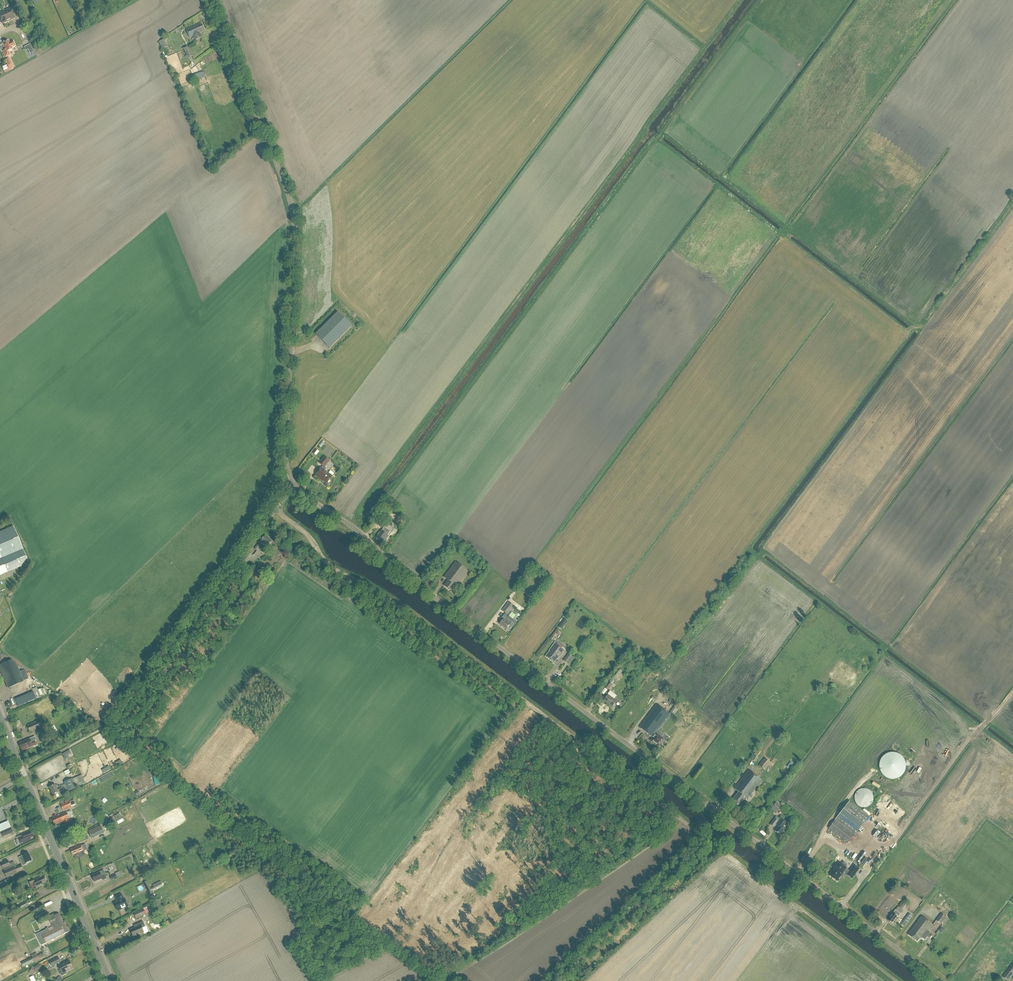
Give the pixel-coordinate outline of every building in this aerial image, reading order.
[(10,9),(4,12),(8,22),(11,21),(11,20),(14,19),(12,14),(16,13),(13,6),(9,8),(10,9)] [(4,12),(0,13),(0,20),(2,24),(6,22),(6,23),(8,22),(4,12)] [(193,36),(195,40),(202,37),(200,33),(205,31),(202,25),(200,25),(200,24),(186,30),(190,37),(193,36)] [(9,43),(8,41),(2,44),(5,51),(2,52),(5,58),(10,56),(8,52),(12,50),(12,48),(15,46),(13,41),(9,43)] [(182,49),(187,56),(184,57),(186,60),(193,56),(187,46),(182,49)] [(23,50),(25,54),(27,53),(30,60),(34,58),(29,47),(23,50)] [(172,57),(169,58),(175,72),(178,71),(172,57)] [(316,335),(329,348),(352,326),(338,312),(316,335)] [(322,481),(327,484),(332,477),(331,476),(333,474),(330,471),(328,474),(325,471),(327,469),(325,468),(330,461),(324,456),(319,463),(323,466),(315,476),(322,481)] [(387,508),(381,515),(386,519),(391,512),(387,508)] [(13,527),(0,532),(0,575),(28,564),(13,527)] [(377,538),(384,543),(389,536),(382,531),(380,533),(379,533),(378,534),(379,535),(377,538)] [(272,541),(265,536),(259,543),(261,545),(263,544),(268,547),(272,541)] [(245,566),(253,555),(247,552),(240,562),(245,566)] [(444,586),(451,591),(455,586),(456,586),(459,583),(468,571),(455,562),(444,577),(448,580),(444,586)] [(502,611),(507,615),(514,606),(509,602),(502,611)] [(499,624),(506,629),(510,625),(513,627),(517,622),(509,616),(508,618),(504,615),(502,618),(503,620),(499,624)] [(568,621),(565,618),(558,627),(562,630),(568,621)] [(545,657),(554,663),(558,657),(559,658),(565,650),(555,643),(549,650),(550,651),(545,657)] [(572,650),(563,661),(569,665),(577,654),(572,650)] [(15,659),(0,665),(0,670),(7,689),(24,682),(15,659)] [(608,682),(604,688),(607,691),(612,685),(611,684),(615,679),(615,680),(622,672),(619,669),(612,677),(608,682)] [(40,684),(51,691),(53,688),(42,681),(40,684)] [(603,701),(612,707),(616,701),(608,695),(603,701)] [(674,707),(678,702),(672,698),(669,702),(674,707)] [(71,700),(69,703),(78,711),(81,708),(71,700)] [(651,741),(658,746),(663,739),(655,733),(669,714),(656,705),(639,727),(653,738),(651,741)] [(42,727),(40,722),(28,726),(30,732),(42,727)] [(31,742),(30,739),(24,741),(24,742),(20,744),(22,749),(27,747),(28,748),(37,744),(35,741),(31,742)] [(758,765),(765,770),(770,763),(764,758),(758,765)] [(732,800),(739,806),(742,803),(746,798),(747,799),(761,780),(748,770),(734,789),(738,792),(732,800)] [(59,776),(61,779),(70,775),(68,771),(59,776)] [(906,800),(870,773),(852,797),(888,824),(906,800)] [(85,784),(82,775),(64,782),(68,791),(85,784)] [(57,788),(55,785),(50,787),(53,795),(62,791),(61,787),(57,788)] [(70,803),(71,802),(70,800),(70,799),(65,801),(65,802),(66,803),(61,805),(63,811),(72,807),(70,803)] [(869,816),(849,801),(828,829),(848,844),(869,816)] [(770,810),(776,814),(781,806),(776,802),(770,810)] [(52,818),(55,825),(64,821),(66,825),(70,823),(68,819),(69,818),(68,815),(67,813),(66,812),(52,818)] [(776,816),(775,818),(770,825),(773,827),(778,821),(780,819),(776,816)] [(775,831),(780,835),(785,829),(782,827),(785,823),(781,819),(777,825),(778,826),(775,831)] [(8,821),(0,825),(0,839),(14,833),(8,821)] [(112,826),(113,830),(123,826),(121,822),(112,826)] [(101,826),(89,831),(92,839),(104,833),(101,826)] [(16,840),(18,844),(20,844),(31,840),(30,837),(34,836),(32,830),(21,834),(21,835),(17,837),(19,839),(16,840)] [(84,851),(81,845),(71,849),(73,856),(84,851)] [(874,849),(865,861),(863,859),(860,863),(859,862),(857,864),(864,870),(879,852),(874,849)] [(32,861),(29,853),(22,856),(19,858),(23,866),(27,864),(27,863),(32,861)] [(10,863),(9,861),(1,864),(7,878),(17,874),(17,873),(24,870),(22,865),(16,867),(14,862),(10,863)] [(846,868),(838,862),(833,869),(834,869),(832,872),(832,871),(829,875),(837,881),(839,877),(839,876),(842,872),(843,872),(847,874),(847,875),(851,879),(859,869),(854,865),(849,871),(846,869),(846,868)] [(106,874),(104,870),(92,876),(95,882),(102,879),(103,880),(107,879),(105,875),(106,874)] [(46,882),(44,876),(34,880),(33,878),(29,879),(30,882),(29,882),(32,890),(36,888),(36,887),(37,887),(41,886),(40,885),(46,882)] [(8,879),(0,883),(0,890),(11,884),(8,879)] [(57,897),(60,904),(63,902),(59,893),(50,897),(51,900),(57,897)] [(124,899),(122,894),(115,897),(117,902),(114,903),(118,911),(129,907),(125,898),(124,899)] [(29,905),(27,902),(19,906),(21,910),(29,905)] [(929,906),(923,910),(925,912),(922,914),(924,917),(927,915),(929,917),(927,919),(928,919),(935,913),(929,906)] [(150,913),(147,907),(134,913),(136,919),(150,913)] [(894,913),(888,920),(894,924),(899,917),(898,917),(900,914),(896,911),(894,913)] [(63,924),(64,923),(59,914),(56,915),(55,913),(50,915),(52,918),(49,919),(52,926),(55,924),(57,927),(58,926),(59,928),(64,925),(63,924)] [(936,920),(941,924),(946,917),(941,914),(936,920)] [(908,934),(918,942),(921,937),(923,939),(926,935),(927,936),(930,939),(932,936),(927,933),(933,925),(921,917),(908,934)] [(145,926),(143,921),(133,925),(135,928),(131,930),(134,937),(144,932),(142,928),(145,926)] [(55,924),(52,926),(54,929),(50,931),(48,928),(46,929),(46,930),(37,934),(42,945),(46,943),(69,931),(65,923),(64,923),(63,924),(64,925),(59,928),(58,926),(57,927),(55,924)] [(32,958),(31,958),(33,962),(34,961),(35,963),(40,960),(37,954),(32,957),(32,958)] [(61,962),(59,957),(49,962),(52,967),(61,962)] [(33,962),(31,958),(21,963),(23,967),(33,962)] [(73,968),(69,960),(63,963),(59,965),(63,973),(73,968)] [(1003,977),(1008,980),(1012,974),(1012,964),(1003,977)] [(40,966),(33,969),(36,974),(42,971),(40,966)]
